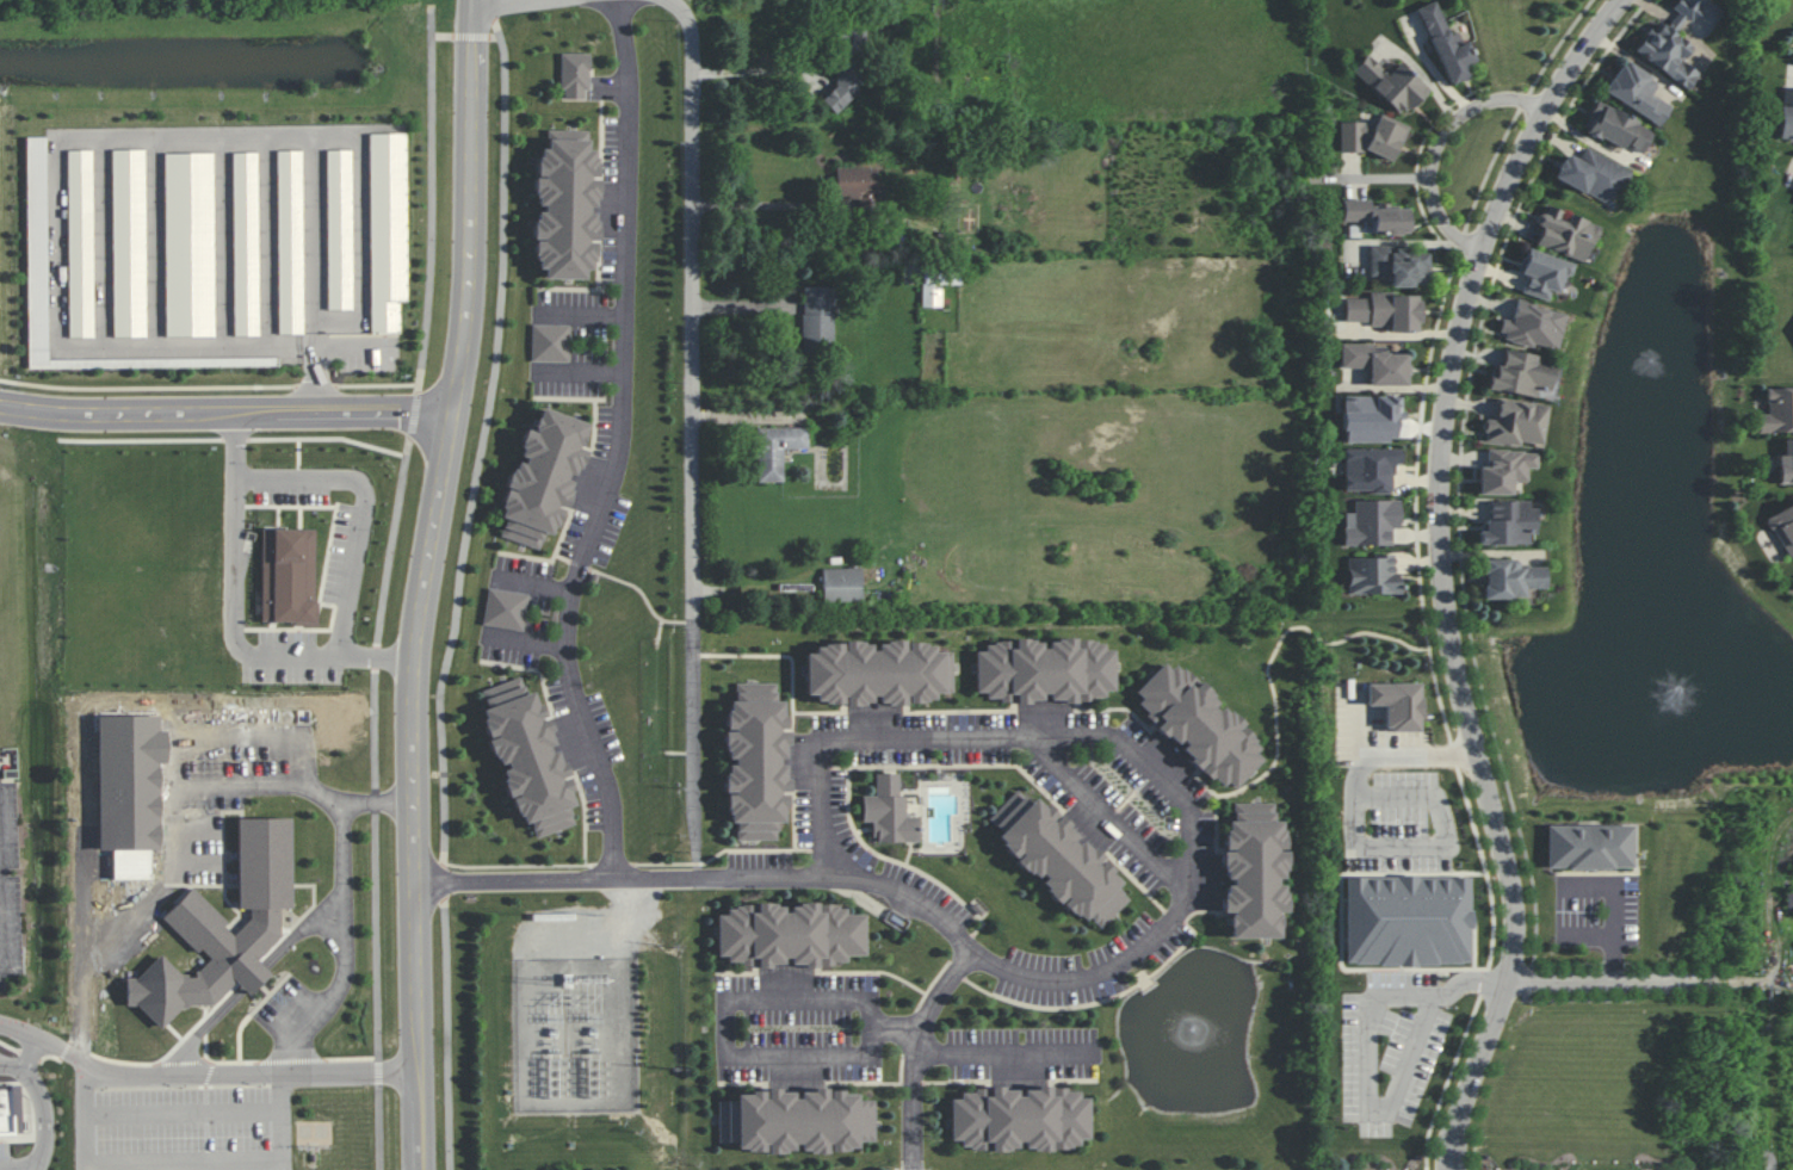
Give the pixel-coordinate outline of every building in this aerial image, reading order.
[(1447,85),(1470,76),(1466,67),(1476,62),(1468,42),(1462,44),(1457,31),(1449,35),(1436,0),(1418,7),(1447,85)] [(1687,89),(1699,73),(1682,61),(1692,46),(1675,34),(1686,17),(1691,20),(1705,0),(1679,0),(1673,9),(1678,12),(1667,27),(1661,23),(1655,32),(1649,28),(1633,51),(1687,89)] [(561,99),(588,99),(589,53),(562,53),(561,99)] [(1352,70),(1401,117),(1427,89),(1399,62),(1388,74),(1367,53),(1352,70)] [(840,81),(821,99),(835,114),(861,88),(852,79),(861,71),(847,56),(831,71),(840,81)] [(1660,125),(1671,106),(1651,94),(1658,80),(1622,60),(1603,92),(1660,125)] [(1781,87),(1779,138),(1792,139),(1792,87),(1781,87)] [(1643,153),(1654,128),(1595,102),(1582,129),(1623,147),(1625,145),(1643,153)] [(1407,124),(1377,115),(1365,152),(1395,161),(1407,124)] [(1365,152),(1365,122),(1341,122),(1340,151),(1365,152)] [(585,279),(586,269),(595,269),(596,240),(597,240),(597,209),(598,209),(598,178),(597,178),(597,149),(588,149),(588,131),(547,130),(547,149),(537,148),(536,208),(535,208),(534,268),(544,268),(544,278),(585,279)] [(407,134),(370,134),(372,332),(400,332),(400,300),(408,300),(407,134)] [(49,363),(47,137),(26,137),(28,363),(49,363)] [(1629,169),(1584,147),(1578,159),(1565,153),(1553,178),(1611,206),(1629,169)] [(92,150),(67,150),(69,337),(94,337),(92,150)] [(114,337),(146,336),(145,150),(112,150),(114,337)] [(279,333),(304,333),(302,150),(277,151),(279,333)] [(351,150),(327,150),(328,309),(353,309),(351,150)] [(259,335),(258,152),(233,153),(235,335),(259,335)] [(164,154),(166,336),(215,335),(213,153),(164,154)] [(877,168),(836,167),(836,199),(884,200),(884,183),(877,183),(877,168)] [(1343,221),(1364,221),(1364,234),(1407,233),(1407,208),(1389,208),(1389,205),(1369,205),(1369,199),(1342,199),(1343,221)] [(1536,245),(1585,262),(1598,225),(1565,213),(1565,212),(1544,204),(1537,224),(1542,225),(1536,245)] [(1428,249),(1369,248),(1369,275),(1389,275),(1389,285),(1427,286),(1428,249)] [(1522,292),(1548,301),(1551,291),(1560,294),(1571,262),(1528,248),(1520,273),(1527,276),(1522,292)] [(960,285),(960,270),(922,269),(921,306),(942,307),(942,284),(960,285)] [(833,342),(834,286),(803,286),(802,341),(833,342)] [(1419,330),(1419,293),(1369,293),(1369,298),(1345,298),(1345,321),(1371,321),(1371,330),(1419,330)] [(1566,313),(1516,301),(1511,320),(1502,318),(1498,337),(1534,346),(1534,344),(1558,350),(1566,313)] [(530,361),(569,362),(570,325),(532,324),(530,361)] [(1367,385),(1408,385),(1408,353),(1387,353),(1387,344),(1341,344),(1341,368),(1367,368),(1367,385)] [(1536,396),(1537,388),(1554,390),(1558,364),(1542,362),(1543,356),(1505,350),(1502,368),(1492,366),(1488,388),(1536,396)] [(1766,388),(1767,414),(1757,414),(1758,433),(1792,432),(1792,387),(1766,388)] [(1343,396),(1344,442),(1397,442),(1397,418),(1402,418),(1402,395),(1343,396)] [(1549,405),(1498,398),(1495,420),(1487,418),(1484,439),(1543,447),(1549,405)] [(501,540),(542,545),(543,533),(550,534),(565,512),(569,507),(572,482),(575,475),(588,453),(580,448),(586,438),(588,418),(540,412),(535,421),(534,430),(524,429),(520,456),(518,462),(507,479),(502,517),(504,518),(501,540)] [(757,428),(758,482),(783,481),(783,448),(809,448),(808,427),(757,428)] [(1783,454),(1778,454),(1778,483),(1792,483),(1792,438),(1782,439),(1783,454)] [(1345,448),(1344,491),(1392,492),(1393,464),(1401,464),(1401,449),(1345,448)] [(1479,466),(1479,494),(1513,495),(1513,480),(1528,481),(1528,468),(1537,468),(1538,451),(1488,450),(1488,466),(1479,466)] [(1344,545),(1392,546),(1392,527),(1399,528),(1400,500),(1355,499),(1354,512),(1345,511),(1344,545)] [(1490,500),(1490,520),(1484,519),(1484,531),(1479,531),(1479,544),(1529,544),(1529,533),(1536,533),(1536,509),(1529,508),(1529,501),(1490,500)] [(1765,517),(1788,558),(1792,556),(1792,502),(1765,517)] [(261,623),(318,623),(319,599),(316,599),(316,529),(262,528),(261,623)] [(1348,594),(1399,594),(1399,570),(1393,570),(1393,556),(1348,556),(1348,594)] [(1484,599),(1524,598),(1524,589),(1544,589),(1544,566),(1517,566),(1517,558),(1483,559),(1484,599)] [(862,601),(862,568),(823,569),(823,601),(862,601)] [(483,625),(525,630),(529,593),(487,588),(483,625)] [(1112,649),(1105,650),(1104,643),(1073,638),(1058,640),(1043,649),(1042,641),(1023,638),(995,642),(986,647),(985,650),(973,652),(979,692),(984,693),(988,699),(997,698),(1001,703),(1012,702),(1017,704),(1042,700),(1044,689),(1050,700),(1075,704),(1079,702),(1088,701),(1093,698),(1105,696),(1106,691),(1117,690),(1112,649)] [(953,651),(934,652),(934,641),(875,642),(815,643),(815,653),(805,653),(806,694),(816,694),(816,703),(845,703),(845,705),(876,705),(907,704),(907,702),(934,701),(934,692),(954,692),(953,651)] [(1179,661),(1171,669),(1164,662),(1135,691),(1142,699),(1136,705),(1177,747),(1179,746),(1220,789),(1228,781),(1234,788),(1269,755),(1221,705),(1179,661)] [(539,840),(575,821),(568,808),(572,806),(571,778),(568,775),(567,771),(556,750),(553,745),(552,726),(548,719),(546,716),(533,691),(528,692),(518,674),(482,693),(489,706),(484,708),(486,739),(499,764),(503,770),(504,787),(523,823),(529,823),(539,840)] [(735,683),(736,701),(726,701),(727,762),(726,762),(727,822),(736,822),(737,841),(778,840),(778,822),(786,822),(786,792),(788,792),(787,761),(788,761),(787,730),(785,730),(785,701),(777,701),(777,682),(735,683)] [(1420,682),(1366,683),(1367,705),(1385,705),(1385,732),(1421,731),(1420,682)] [(876,773),(876,795),(863,795),(863,822),(874,821),(874,842),(919,842),(919,817),(906,817),(906,795),(900,795),(900,773),(876,773)] [(1129,899),(1117,887),(1120,881),(1116,877),(1108,864),(1104,862),(1099,853),(1074,839),(1075,837),(1065,819),(1057,812),(1042,804),(1035,798),(1030,801),(1017,789),(988,819),(1001,830),(998,836),(1007,851),(1014,857),(1020,854),(1016,862),(1020,867),(1044,879),(1042,882),(1055,904),(1085,919),(1088,917),(1101,929),(1129,899)] [(1275,803),(1233,802),(1233,820),(1224,823),(1224,868),(1227,879),(1224,886),(1223,913),(1230,913),(1230,938),(1281,938),(1281,913),(1288,911),(1288,899),(1278,879),(1286,877),(1286,852),(1285,848),(1286,838),(1282,824),(1282,821),(1275,821),(1275,803)] [(239,807),(301,809),(301,911),(290,911),(290,935),(270,958),(283,970),(255,999),(241,986),(237,990),(224,1005),(202,1003),(174,1035),(142,1009),(129,1010),(130,973),(142,972),(162,946),(190,971),(204,955),(161,917),(194,880),(239,921),(247,911),(239,899),(239,807)] [(1547,868),(1633,868),(1633,825),(1547,825),(1547,868)] [(1347,876),(1347,964),(1471,964),(1471,876),(1347,876)] [(865,914),(848,914),(844,904),(798,904),(790,908),(782,904),(743,904),(727,910),(727,915),(717,915),(717,956),(726,956),(729,962),(739,962),(741,966),(754,966),(758,966),(784,966),(791,965),(817,965),(821,966),(826,966),(838,961),(846,961),(846,955),(865,955),(865,914)] [(12,1132),(11,1083),(0,1083),(0,1132),(12,1132)] [(950,1099),(951,1140),(960,1140),(961,1144),(972,1150),(987,1149),(991,1151),(1015,1150),(1021,1138),(1025,1151),(1057,1150),(1079,1143),(1081,1138),(1090,1138),(1089,1098),(1080,1098),(1078,1091),(1069,1091),(1061,1087),(1037,1087),(1023,1091),(1021,1096),(1010,1090),(1007,1090),(999,1086),(995,1086),(989,1088),(974,1088),(972,1092),(961,1092),(958,1099),(950,1099)] [(715,1103),(722,1141),(736,1144),(737,1147),(771,1155),(793,1150),(800,1149),(820,1154),(857,1146),(858,1143),(879,1138),(871,1099),(859,1102),(857,1092),(851,1093),(836,1090),(834,1091),(823,1088),(800,1093),(794,1091),(787,1092),(771,1089),(736,1096),(735,1099),(715,1103)]
